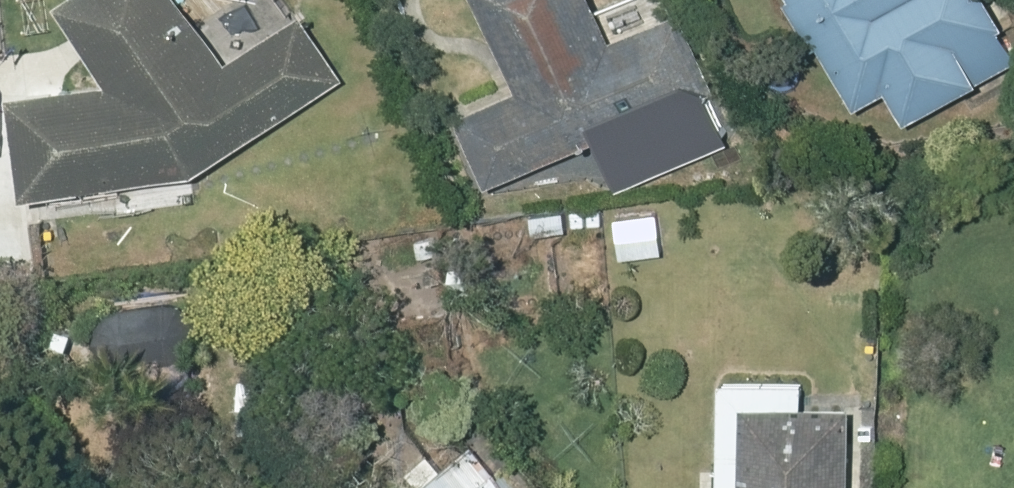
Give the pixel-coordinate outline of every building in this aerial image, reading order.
[(101,79),(5,88),(15,190),(185,174),(338,75),(297,10),(222,60),(181,0),(52,0),(101,79)] [(517,78),(456,104),(487,180),(624,124),(638,157),(685,137),(671,104),(722,82),(688,0),(600,0),(595,2),(594,0),(485,0),(517,78)] [(851,102),(879,88),(893,115),(1013,53),(1013,41),(993,0),(800,0),(851,102)] [(653,157),(590,167),(595,198),(658,188),(653,157)] [(560,209),(527,212),(529,233),(562,230),(560,209)] [(655,211),(612,215),(615,256),(658,252),(655,211)] [(537,246),(505,248),(506,276),(538,274),(537,246)] [(116,364),(167,359),(178,351),(185,342),(188,328),(184,315),(175,303),(162,299),(111,304),(100,311),(95,323),(92,336),(96,349),(105,358),(116,364)] [(737,405),(736,487),(844,487),(846,408),(737,405)] [(462,487),(509,487),(489,465),(462,487)]
